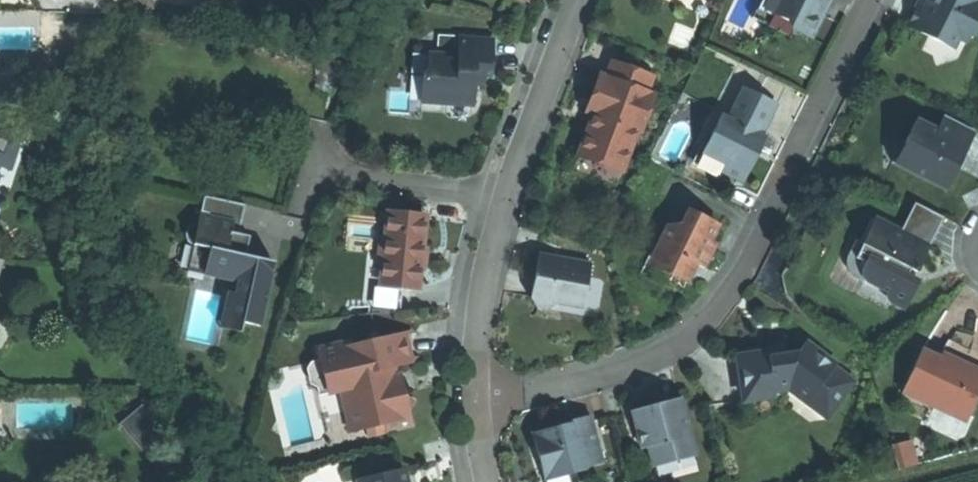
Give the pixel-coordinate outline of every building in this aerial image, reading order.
[(762,9),(770,14),(777,0),(766,0),(762,9)] [(770,14),(792,24),(795,32),(810,39),(821,16),(818,10),(822,1),(828,0),(777,0),(770,14)] [(818,10),(821,16),(825,8),(828,0),(822,1),(818,10)] [(906,27),(939,41),(943,31),(946,32),(959,38),(960,39),(970,36),(977,34),(977,26),(977,22),(977,20),(977,1),(976,0),(919,0),(906,27)] [(943,31),(939,41),(954,48),(959,38),(946,32),(943,31)] [(436,51),(450,51),(450,38),(437,38),(436,51)] [(421,76),(420,103),(470,106),(471,85),(472,76),(481,77),(481,70),(488,70),(489,56),(490,41),(457,39),(456,57),(427,55),(426,76),(421,76)] [(408,75),(421,76),(426,76),(427,55),(409,54),(408,75)] [(472,76),(471,85),(480,85),(481,77),(472,76)] [(605,79),(597,76),(590,98),(597,100),(592,114),(587,128),(576,157),(619,173),(634,131),(639,133),(652,96),(644,94),(605,79)] [(758,137),(773,105),(741,90),(726,121),(718,117),(700,153),(724,165),(720,173),(741,183),(753,159),(748,156),(758,137)] [(597,100),(590,98),(585,111),(592,114),(597,100)] [(913,120),(902,143),(909,147),(899,167),(944,189),(955,167),(951,165),(969,129),(941,116),(934,130),(913,120)] [(748,156),(753,159),(757,149),(763,139),(758,137),(748,156)] [(7,166),(15,143),(0,138),(0,163),(7,166)] [(890,162),(899,167),(909,147),(902,143),(890,145),(891,160),(890,162)] [(239,224),(243,205),(202,197),(196,227),(193,226),(189,227),(186,230),(184,234),(184,238),(186,241),(189,244),(191,245),(199,246),(197,257),(205,259),(202,274),(236,281),(233,297),(228,320),(241,323),(257,326),(270,272),(254,269),(256,259),(243,256),(247,236),(237,235),(239,224)] [(927,250),(942,219),(913,205),(900,233),(874,220),(861,247),(854,261),(864,265),(860,273),(863,283),(886,295),(890,305),(903,311),(917,283),(912,280),(906,277),(909,270),(915,274),(927,250)] [(685,227),(690,215),(686,213),(680,227),(685,227)] [(420,249),(423,218),(386,214),(384,234),(378,239),(377,258),(381,263),(386,264),(384,285),(401,287),(416,288),(420,249)] [(650,259),(650,260),(652,267),(653,267),(683,281),(684,282),(693,264),(697,256),(706,260),(709,253),(713,244),(708,242),(715,227),(690,215),(685,227),(680,227),(665,228),(650,259)] [(854,261),(861,247),(854,243),(848,256),(847,257),(847,259),(846,260),(846,261),(846,262),(845,264),(845,265),(845,266),(846,267),(846,269),(846,270),(847,271),(847,272),(847,273),(848,275),(849,276),(850,277),(850,278),(851,279),(852,279),(853,280),(854,281),(855,281),(857,282),(858,282),(859,283),(860,283),(862,283),(863,283),(860,273),(864,265),(854,261)] [(199,246),(191,245),(186,270),(202,274),(205,259),(197,257),(199,246)] [(588,265),(536,256),(533,277),(529,298),(536,308),(544,310),(553,305),(553,302),(580,307),(588,265)] [(697,256),(693,264),(702,268),(706,260),(697,256)] [(272,262),(256,259),(254,269),(270,272),(272,262)] [(683,281),(653,267),(647,279),(677,293),(683,281)] [(915,274),(909,270),(906,277),(912,280),(915,274)] [(379,285),(370,284),(366,315),(398,313),(401,287),(384,285),(379,285)] [(228,320),(233,297),(231,296),(229,297),(226,298),(223,301),(217,327),(239,332),(241,323),(228,320)] [(406,363),(399,334),(379,339),(370,333),(364,342),(349,346),(348,342),(314,351),(318,364),(323,384),(336,381),(338,391),(343,411),(352,409),(357,431),(382,424),(384,432),(410,426),(406,410),(411,401),(403,396),(401,388),(396,389),(394,379),(391,367),(406,363)] [(833,366),(802,344),(791,359),(785,355),(767,358),(766,353),(751,356),(735,358),(741,401),(773,397),(773,391),(786,390),(791,394),(799,384),(812,393),(806,401),(824,414),(822,417),(823,418),(849,383),(831,369),(833,366)] [(940,354),(937,360),(919,351),(899,394),(938,412),(941,405),(966,416),(977,390),(977,372),(961,364),(940,354)] [(323,384),(318,364),(306,366),(310,386),(316,396),(338,391),(336,381),(323,384)] [(799,384),(791,394),(822,417),(824,414),(806,401),(812,393),(799,384)] [(690,452),(677,399),(651,406),(629,411),(635,434),(642,432),(646,447),(651,467),(677,460),(676,455),(690,452)] [(941,405),(938,412),(962,423),(966,416),(941,405)] [(352,409),(343,411),(348,433),(357,431),(352,409)] [(542,480),(601,464),(587,416),(568,422),(570,426),(562,429),(554,431),(553,427),(529,434),(542,480)] [(642,432),(635,434),(639,449),(646,447),(642,432)] [(907,441),(888,446),(894,470),(913,465),(907,441)] [(692,457),(690,452),(676,455),(677,460),(692,457)] [(355,481),(400,481),(397,471),(355,481)]
